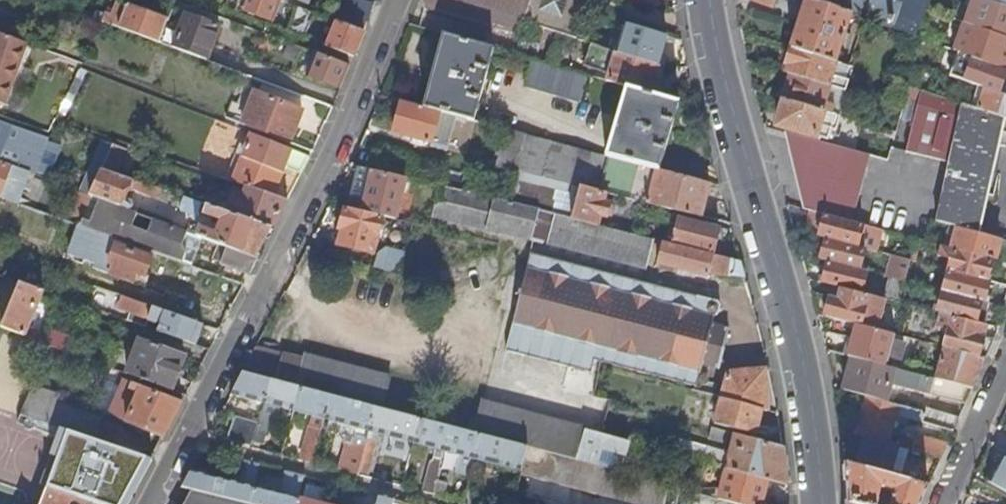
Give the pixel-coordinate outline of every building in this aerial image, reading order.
[(280,0),(244,0),(241,8),(273,21),(281,0),(280,0)] [(370,17),(375,6),(360,0),(355,0),(351,10),(370,17)] [(585,13),(589,0),(420,0),(419,2),(425,10),(520,37),(524,24),(577,38),(584,13),(585,13)] [(776,0),(750,0),(773,8),(776,0)] [(836,64),(852,14),(814,0),(807,0),(792,49),(836,64)] [(906,0),(814,0),(852,14),(895,30),(906,0)] [(925,10),(929,0),(906,0),(895,30),(915,38),(925,10)] [(965,7),(969,8),(963,23),(1005,39),(1005,7),(984,0),(968,0),(965,7)] [(158,42),(164,29),(167,20),(117,1),(112,13),(106,11),(102,21),(158,42)] [(286,32),(303,38),(314,13),(297,6),(286,32)] [(969,8),(965,7),(959,22),(963,23),(969,8)] [(185,15),(177,35),(172,47),(206,60),(218,28),(185,15)] [(364,31),(336,21),(326,46),(354,57),(364,31)] [(963,23),(953,51),(973,59),(1005,71),(1005,39),(963,23)] [(666,38),(624,25),(621,37),(615,53),(658,66),(666,38)] [(172,47),(177,35),(164,29),(158,42),(172,47)] [(0,33),(0,102),(5,104),(28,44),(0,33)] [(275,38),(264,34),(259,48),(270,52),(275,38)] [(410,36),(401,97),(425,101),(434,39),(410,36)] [(493,50),(444,36),(424,108),(439,113),(474,122),(493,50)] [(294,45),(289,43),(284,59),(298,64),(303,49),(299,47),(294,45)] [(649,95),(658,66),(615,53),(591,46),(584,67),(609,75),(606,83),(627,89),(649,95)] [(848,82),(841,80),(832,76),(836,64),(792,49),(786,65),(789,67),(787,74),(792,75),(831,87),(839,89),(846,91),(848,82)] [(350,67),(316,54),(307,76),(340,89),(347,73),(350,67)] [(965,82),(978,87),(984,89),(999,94),(1001,87),(1005,89),(1005,71),(973,59),(965,82)] [(587,77),(532,62),(525,88),(580,104),(587,77)] [(832,76),(841,80),(846,67),(836,64),(832,76)] [(832,114),(834,106),(826,104),(831,87),(792,75),(785,100),(832,114)] [(826,104),(834,106),(839,89),(831,87),(826,104)] [(977,109),(984,89),(978,87),(972,107),(973,107),(977,109)] [(233,101),(226,118),(288,142),(303,110),(248,89),(242,104),(233,101)] [(659,171),(679,104),(649,95),(627,89),(607,157),(659,171)] [(999,94),(984,89),(977,109),(1005,118),(1005,96),(999,94)] [(950,163),(936,223),(951,227),(979,235),(996,158),(1001,138),(967,128),(973,107),(972,107),(920,90),(905,153),(950,163)] [(785,100),(777,130),(797,135),(801,136),(802,134),(833,143),(840,116),(832,114),(785,100)] [(399,114),(397,121),(394,134),(431,144),(439,113),(424,108),(402,102),(399,114)] [(967,128),(1001,138),(1005,118),(977,109),(973,107),(967,128)] [(34,171),(46,138),(4,123),(4,124),(0,123),(0,159),(34,171)] [(507,131),(499,161),(517,166),(526,136),(507,131)] [(310,157),(251,134),(242,156),(243,156),(234,181),(247,186),(273,195),(284,167),(301,173),(310,157)] [(801,136),(797,135),(810,212),(812,213),(851,223),(868,157),(801,136)] [(605,194),(701,218),(709,185),(659,171),(607,157),(526,136),(517,166),(516,172),(580,188),(605,194)] [(127,149),(112,144),(101,168),(115,174),(127,149)] [(405,180),(421,184),(425,166),(384,156),(380,174),(405,180)] [(7,177),(10,178),(13,173),(17,175),(16,177),(23,180),(27,171),(0,161),(0,194),(7,177)] [(517,166),(499,161),(497,168),(516,173),(516,172),(517,166)] [(101,169),(101,168),(96,167),(93,171),(90,169),(78,190),(89,194),(101,169)] [(141,194),(145,184),(115,174),(101,169),(89,194),(117,205),(124,188),(141,194)] [(380,174),(359,169),(351,198),(398,210),(405,180),(380,174)] [(571,221),(580,188),(516,172),(516,173),(507,205),(571,221)] [(287,200),(273,195),(247,186),(244,191),(240,189),(237,197),(241,199),(238,207),(229,203),(230,202),(222,199),(218,209),(273,228),(277,220),(284,206),(287,200)] [(673,246),(635,236),(606,229),(597,227),(571,221),(507,205),(439,188),(433,218),(501,235),(645,272),(651,250),(662,249),(658,265),(708,277),(709,274),(746,279),(741,263),(713,255),(673,246)] [(603,204),(605,194),(580,188),(571,221),(597,227),(600,217),(606,219),(610,206),(603,204)] [(89,194),(78,190),(73,209),(83,212),(89,194)] [(89,194),(83,212),(79,225),(80,225),(118,239),(182,262),(187,249),(193,251),(192,252),(249,275),(253,268),(257,259),(196,235),(117,205),(89,194)] [(202,203),(183,197),(179,210),(197,216),(202,203)] [(383,218),(395,221),(398,210),(351,198),(350,200),(361,202),(359,211),(347,208),(347,210),(383,218)] [(218,209),(207,205),(205,212),(221,219),(216,232),(199,226),(196,235),(257,259),(266,241),(273,228),(218,209)] [(347,210),(346,209),(340,230),(343,232),(339,247),(374,255),(383,218),(347,210)] [(875,251),(881,231),(869,228),(851,223),(812,213),(807,234),(827,239),(865,249),(875,251)] [(680,220),(673,246),(713,255),(719,230),(680,220)] [(116,244),(118,239),(80,225),(76,236),(114,250),(106,270),(111,271),(110,273),(133,282),(136,272),(144,276),(152,256),(116,244)] [(979,235),(951,227),(944,247),(993,260),(995,261),(1000,240),(979,235)] [(860,270),(865,249),(827,239),(821,261),(828,263),(860,270)] [(987,281),(993,260),(944,247),(941,246),(938,256),(951,260),(949,271),(987,281)] [(378,255),(375,269),(400,276),(406,255),(386,250),(378,255)] [(721,307),(719,303),(531,256),(506,353),(592,373),(595,362),(697,387),(703,364),(720,368),(723,355),(729,330),(713,326),(715,317),(719,315),(721,307)] [(905,282),(911,261),(893,256),(887,277),(893,279),(905,282)] [(860,270),(828,263),(823,284),(841,289),(861,294),(867,272),(860,270)] [(984,302),(989,281),(987,281),(949,271),(944,292),(981,301),(984,302)] [(905,282),(893,279),(887,301),(899,304),(905,282)] [(49,345),(67,351),(69,347),(75,333),(47,321),(41,335),(27,330),(44,291),(19,282),(1,327),(49,345)] [(909,306),(915,284),(905,282),(899,304),(909,306)] [(876,330),(883,300),(861,294),(841,289),(838,300),(812,293),(817,315),(820,316),(846,323),(857,325),(876,330)] [(979,311),(981,301),(944,292),(937,313),(953,317),(980,323),(983,324),(986,313),(979,311)] [(203,324),(123,296),(119,308),(128,312),(125,319),(145,326),(148,319),(160,323),(157,331),(195,344),(203,324)] [(846,323),(820,316),(824,332),(843,334),(846,323)] [(980,323),(953,317),(944,347),(986,359),(992,347),(995,340),(977,335),(980,323)] [(876,330),(857,325),(847,357),(852,359),(885,368),(888,357),(899,361),(904,345),(893,342),(895,335),(876,330)] [(140,340),(126,374),(185,396),(193,382),(177,375),(184,356),(140,340)] [(986,359),(944,347),(934,379),(972,389),(986,359)] [(296,387),(302,363),(255,351),(243,373),(271,381),(296,387)] [(304,355),(302,363),(296,387),(301,388),(330,396),(376,408),(380,409),(386,390),(389,378),(304,355)] [(972,389),(934,379),(909,373),(902,371),(901,372),(885,368),(852,359),(844,391),(865,397),(884,402),(886,396),(883,391),(885,390),(887,393),(889,385),(965,404),(972,389)] [(762,410),(767,411),(766,370),(729,374),(722,399),(762,410)] [(231,396),(264,404),(271,381),(243,373),(231,396)] [(110,414),(164,437),(175,417),(182,402),(124,379),(121,387),(117,386),(115,391),(119,393),(110,414)] [(264,404),(294,412),(301,388),(296,387),(271,381),(264,404)] [(700,393),(712,396),(716,386),(704,383),(700,393)] [(59,395),(32,385),(20,414),(39,421),(96,440),(103,418),(57,402),(59,395)] [(294,412),(324,420),(330,396),(301,388),(294,412)] [(330,396),(324,420),(358,429),(361,421),(367,422),(366,428),(370,429),(376,408),(330,396)] [(593,397),(585,429),(584,431),(602,435),(611,402),(593,397)] [(896,415),(923,423),(925,413),(884,402),(865,397),(855,435),(864,438),(888,444),(896,415)] [(755,434),(762,410),(722,399),(715,424),(755,434)] [(469,420),(466,432),(481,436),(528,448),(576,461),(584,431),(585,429),(482,400),(476,422),(469,420)] [(369,475),(378,441),(379,435),(400,440),(414,444),(420,420),(380,409),(376,408),(370,429),(366,447),(359,471),(359,473),(369,475)] [(923,423),(953,432),(954,431),(953,430),(959,418),(926,408),(925,413),(923,423)] [(251,448),(260,451),(270,417),(261,415),(258,423),(251,448)] [(251,448),(258,423),(234,417),(227,442),(251,448)] [(414,444),(436,449),(445,452),(451,428),(420,420),(414,444)] [(39,421),(36,429),(66,441),(48,487),(72,495),(89,500),(100,503),(128,503),(152,459),(96,440),(39,421)] [(312,427),(303,462),(312,464),(321,429),(312,427)] [(456,470),(471,474),(475,460),(481,436),(466,432),(451,428),(445,452),(460,456),(456,470)] [(761,441),(712,429),(709,440),(726,444),(728,439),(735,441),(731,454),(678,439),(674,455),(727,469),(770,480),(775,481),(787,485),(785,468),(782,448),(761,441)] [(602,435),(584,431),(576,461),(597,467),(602,450),(626,456),(630,443),(602,435)] [(855,466),(864,438),(855,435),(841,431),(843,447),(845,463),(855,466)] [(379,435),(378,441),(398,445),(400,440),(379,435)] [(899,447),(906,449),(941,459),(948,444),(916,435),(914,440),(902,437),(899,447)] [(481,436),(475,460),(521,472),(528,448),(481,436)] [(897,478),(899,473),(893,471),(899,447),(888,444),(864,438),(855,466),(897,478)] [(359,471),(366,447),(353,444),(347,468),(359,471)] [(521,472),(520,475),(635,503),(662,503),(666,486),(597,467),(576,461),(528,448),(521,472)] [(431,461),(422,492),(434,495),(436,490),(440,473),(441,468),(445,452),(436,449),(433,461),(431,461)] [(906,449),(899,473),(897,478),(929,487),(941,459),(906,449)] [(989,481),(1005,491),(1005,460),(1002,458),(989,481)] [(244,461),(239,484),(255,488),(258,474),(260,465),(244,461)] [(855,466),(845,463),(846,478),(847,488),(848,502),(854,503),(921,503),(929,487),(897,478),(855,466)] [(765,494),(770,480),(727,469),(719,500),(734,503),(762,503),(765,494)] [(255,488),(251,503),(298,503),(299,499),(300,493),(304,476),(285,471),(280,494),(255,488)] [(205,494),(209,476),(191,472),(182,489),(192,491),(205,494)] [(446,493),(450,475),(440,473),(436,490),(446,493)] [(255,488),(239,484),(209,476),(205,494),(246,503),(251,503),(255,488)] [(306,495),(310,478),(304,476),(300,493),(306,495)] [(770,480),(765,494),(771,495),(775,481),(770,480)] [(72,495),(48,487),(41,503),(68,503),(72,495)] [(205,494),(192,491),(185,503),(246,503),(205,494)] [(377,495),(375,503),(393,503),(394,499),(377,495)]
